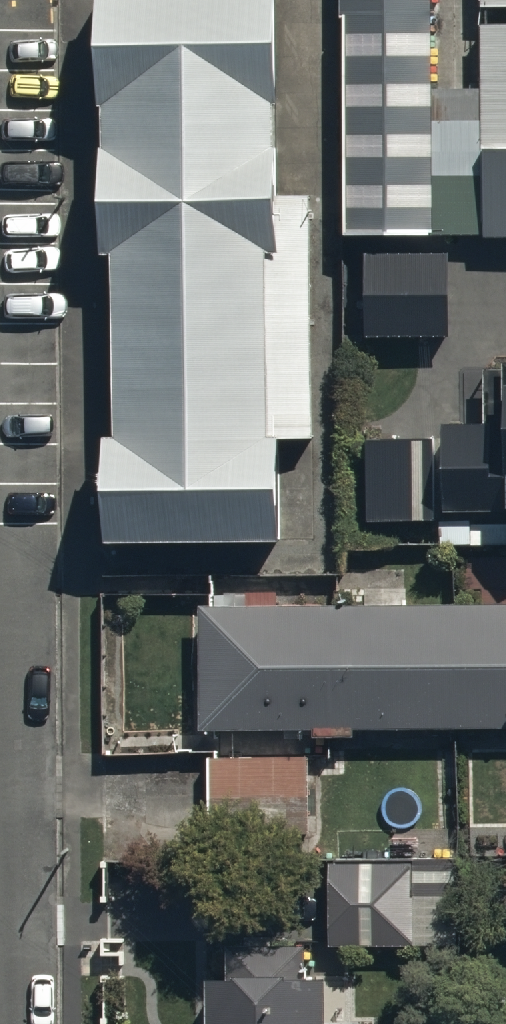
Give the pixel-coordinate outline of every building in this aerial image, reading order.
[(269,0),(98,0),(100,239),(120,239),(121,440),(108,440),(108,539),(279,538),(278,427),(308,427),(306,194),(270,194),(269,0)] [(445,0),(345,0),(348,243),(448,241),(445,0)] [(488,238),(505,238),(505,0),(486,0),(488,238)] [(449,254),(365,253),(364,341),(448,342),(449,254)] [(501,362),(501,374),(483,374),(486,516),(505,515),(505,362),(501,362)] [(434,423),(367,424),(367,513),(434,512),(434,423)] [(280,596),(280,586),(225,586),(225,600),(198,600),(199,722),(312,722),(312,728),(352,728),(352,722),(505,721),(505,595),(280,596)] [(308,751),(209,751),(209,827),(308,827),(308,751)] [(429,857),(331,856),(330,937),(428,938),(429,857)] [(208,1023),(327,1023),(325,957),(302,957),(302,937),(225,938),(225,958),(207,958),(208,1023)]
